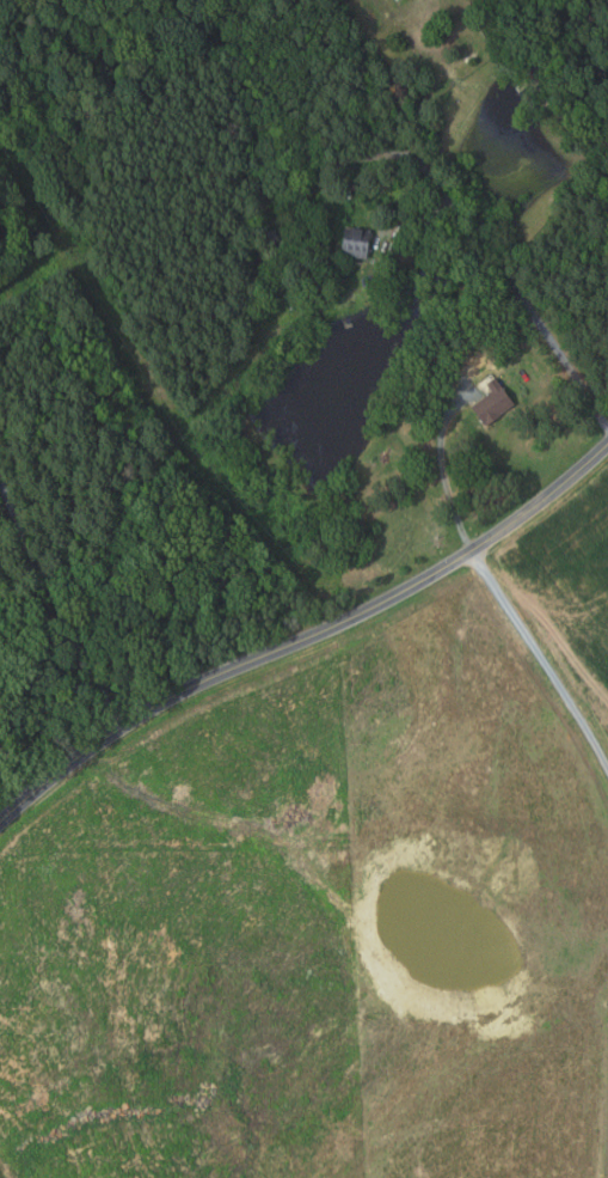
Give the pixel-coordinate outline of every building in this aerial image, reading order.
[(371,257),(345,254),(349,225),(375,228),(371,257)] [(481,426),(466,405),(487,390),(480,380),(491,373),(512,404),(481,426)]
